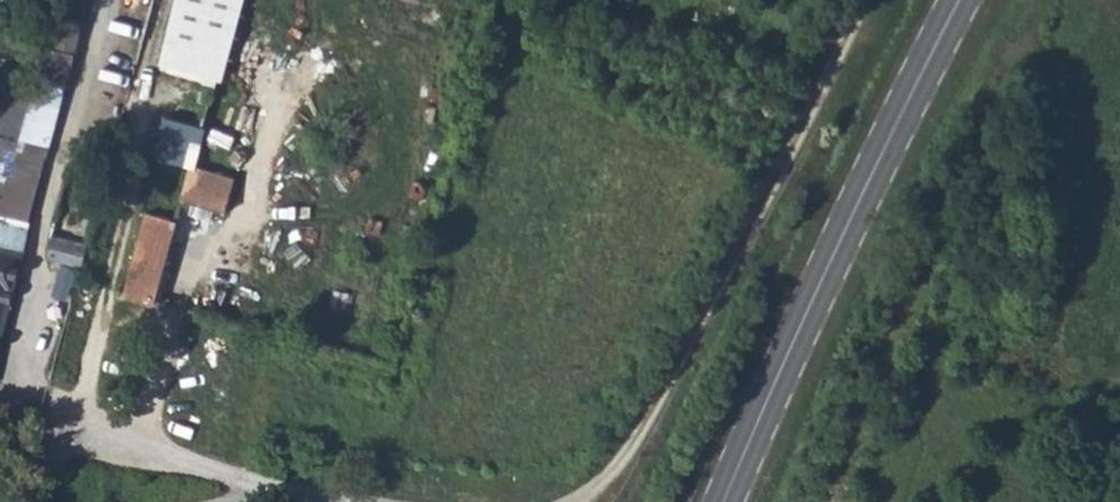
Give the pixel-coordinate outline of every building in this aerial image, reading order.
[(31,99),(3,92),(0,102),(0,146),(16,150),(18,143),(31,99)] [(231,178),(187,167),(179,201),(222,212),(231,178)] [(145,215),(124,294),(152,302),(174,223),(145,215)] [(53,233),(49,257),(84,263),(88,238),(53,233)] [(3,323),(23,252),(0,247),(0,322),(3,323)]
